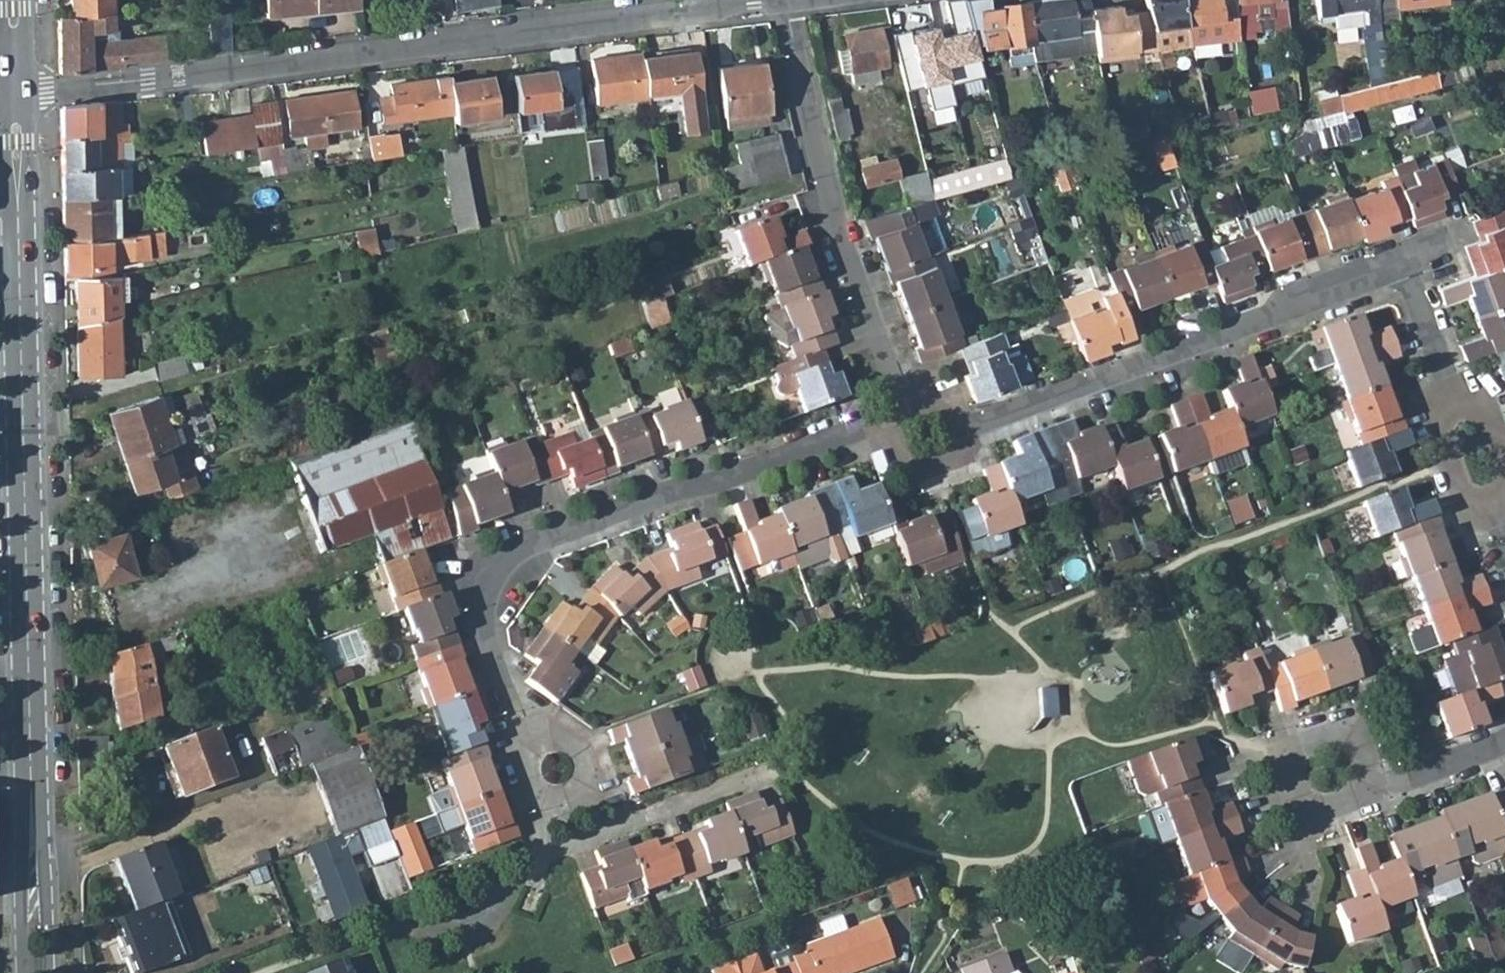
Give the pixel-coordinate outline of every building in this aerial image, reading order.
[(70,17),(110,15),(110,0),(69,0),(70,17)] [(267,21),(359,11),(358,0),(265,0),(267,21)] [(424,15),(444,12),(443,0),(424,0),(422,0),(422,2),(424,15)] [(456,11),(497,6),(496,0),(454,0),(456,11)] [(986,0),(964,0),(971,24),(979,22),(984,49),(1008,46),(1033,42),(1027,4),(988,8),(986,0)] [(1027,4),(1033,42),(1075,36),(1076,45),(1076,47),(1095,44),(1089,7),(1088,0),(1075,0),(1073,0),(1057,0),(1027,4)] [(1164,73),(1173,71),(1171,63),(1174,63),(1167,38),(1164,29),(1186,26),(1185,26),(1182,0),(1145,0),(1147,7),(1156,43),(1158,49),(1164,73)] [(1190,44),(1190,45),(1239,39),(1238,29),(1237,18),(1235,4),(1235,0),(1182,0),(1185,26),(1186,26),(1188,35),(1190,44)] [(1238,4),(1235,4),(1237,18),(1246,17),(1245,4),(1255,2),(1271,0),(1237,0),(1238,4)] [(1256,12),(1271,9),(1286,7),(1285,0),(1271,0),(1255,2),(1256,12)] [(1316,16),(1332,14),(1364,9),(1367,26),(1370,52),(1383,50),(1379,22),(1376,0),(1314,0),(1316,16)] [(1379,22),(1397,20),(1395,8),(1442,2),(1442,0),(1376,0),(1379,22)] [(229,3),(213,2),(210,45),(226,46),(229,3)] [(1089,7),(1095,44),(1097,59),(1139,53),(1139,51),(1138,46),(1156,43),(1147,7),(1120,11),(1119,4),(1089,7)] [(1286,7),(1271,9),(1274,34),(1288,32),(1286,7)] [(1332,14),(1333,23),(1359,21),(1360,27),(1367,26),(1364,9),(1332,14)] [(965,58),(957,14),(889,26),(896,55),(908,53),(911,68),(965,58)] [(110,15),(70,17),(57,18),(58,73),(123,69),(123,65),(133,64),(132,40),(111,42),(110,15)] [(846,49),(850,72),(854,71),(856,81),(882,76),(880,66),(888,64),(886,57),(896,55),(889,26),(843,34),(846,49)] [(1164,29),(1167,38),(1188,35),(1186,26),(1164,29)] [(1033,42),(1034,51),(1076,45),(1075,36),(1033,42)] [(1033,42),(1008,46),(1008,55),(1011,65),(1037,61),(1034,51),(1033,42)] [(842,73),(850,72),(846,49),(838,51),(842,73)] [(641,58),(646,94),(679,90),(684,132),(702,130),(693,52),(641,58)] [(596,105),(646,99),(646,94),(641,58),(641,53),(590,59),(596,105)] [(1325,146),(1376,131),(1378,130),(1375,122),(1359,127),(1357,119),(1347,122),(1344,109),(1459,80),(1454,64),(1387,81),(1317,99),(1322,128),(1290,137),(1295,156),(1325,146)] [(737,66),(717,68),(723,118),(726,118),(727,128),(768,123),(767,112),(769,112),(763,68),(737,72),(737,66)] [(512,75),(516,111),(556,106),(552,69),(512,75)] [(382,122),(453,113),(449,83),(448,77),(390,85),(393,105),(380,107),(382,122)] [(449,83),(453,113),(454,122),(495,116),(489,77),(449,83)] [(356,127),(352,90),(285,100),(290,137),(305,135),(307,150),(309,149),(327,147),(325,132),(356,127)] [(679,90),(646,94),(646,99),(648,114),(674,110),(677,133),(684,132),(679,90)] [(60,119),(60,138),(126,136),(129,136),(128,125),(120,125),(119,101),(63,106),(61,108),(59,111),(60,119)] [(252,118),(256,148),(279,144),(274,102),(250,105),(252,118)] [(835,137),(849,134),(845,110),(837,111),(836,105),(828,107),(835,137)] [(252,118),(232,120),(236,151),(256,148),(252,118)] [(206,155),(236,151),(232,120),(203,124),(206,155)] [(398,134),(367,138),(370,159),(400,155),(398,134)] [(728,167),(733,189),(788,176),(778,134),(735,144),(739,164),(728,167)] [(126,136),(60,138),(61,170),(115,168),(122,167),(121,143),(126,143),(126,136)] [(600,139),(585,141),(588,171),(604,168),(600,139)] [(280,150),(279,144),(266,146),(271,175),(283,173),(280,150)] [(468,176),(462,145),(458,146),(452,147),(442,148),(447,180),(468,176)] [(1467,166),(1460,146),(1441,153),(1442,157),(1448,172),(1467,166)] [(280,150),(283,173),(312,168),(309,149),(307,150),(293,151),(292,149),(280,150)] [(931,200),(932,199),(931,197),(926,178),(924,169),(901,175),(897,155),(861,164),(866,184),(899,176),(905,206),(931,200)] [(1393,176),(1399,192),(1415,186),(1409,169),(1413,168),(1408,157),(1388,165),(1393,176)] [(1455,192),(1448,172),(1442,157),(1413,168),(1409,169),(1415,186),(1399,192),(1408,215),(1411,224),(1421,220),(1441,213),(1439,207),(1436,199),(1445,196),(1455,192)] [(926,178),(931,197),(1010,177),(1005,158),(926,178)] [(1068,164),(1053,168),(1061,188),(1075,182),(1068,164)] [(115,168),(61,170),(62,200),(107,197),(116,197),(115,168)] [(468,176),(447,180),(455,234),(477,228),(468,176)] [(1378,181),(1380,188),(1367,193),(1366,190),(1344,198),(1357,232),(1359,237),(1383,228),(1382,225),(1394,220),(1408,215),(1399,192),(1393,176),(1378,181)] [(1324,198),(1326,204),(1298,214),(1312,254),(1326,249),(1324,245),(1357,232),(1344,198),(1342,191),(1324,198)] [(107,197),(62,200),(63,242),(109,241),(109,233),(107,197)] [(109,233),(120,232),(117,197),(116,197),(107,197),(109,233)] [(873,236),(884,267),(927,252),(942,246),(930,214),(935,212),(931,200),(905,206),(863,217),(869,237),(873,236)] [(1253,234),(1265,266),(1295,255),(1297,259),(1312,254),(1298,214),(1296,209),(1276,216),(1272,206),(1246,215),(1249,225),(1253,234)] [(1504,209),(1477,220),(1475,220),(1472,221),(1480,241),(1464,247),(1466,252),(1476,277),(1497,269),(1504,266),(1504,260),(1501,248),(1504,247),(1504,209)] [(1032,213),(1010,221),(1016,236),(1037,228),(1032,213)] [(772,218),(734,232),(747,266),(759,261),(801,245),(807,243),(802,229),(779,237),(772,218)] [(360,228),(364,252),(379,250),(375,225),(360,228)] [(1238,230),(1241,238),(1203,251),(1210,269),(1214,280),(1215,284),(1221,298),(1250,287),(1245,273),(1265,266),(1253,234),(1249,225),(1238,230)] [(109,241),(63,242),(64,280),(75,280),(75,279),(90,278),(89,271),(110,270),(110,263),(165,257),(163,237),(169,236),(169,230),(116,239),(109,241)] [(1152,250),(1167,292),(1198,281),(1200,285),(1214,280),(1210,269),(1203,251),(1199,238),(1171,248),(1170,244),(1152,250)] [(816,278),(813,279),(801,245),(759,261),(767,283),(770,282),(780,308),(821,293),(816,278)] [(1133,304),(1167,292),(1152,250),(1132,257),(1133,261),(1106,271),(1111,284),(1121,313),(1135,308),(1133,304)] [(893,282),(905,314),(948,297),(941,278),(937,280),(927,252),(884,267),(890,284),(893,282)] [(1504,305),(1504,289),(1497,269),(1476,277),(1436,291),(1440,300),(1442,305),(1466,296),(1474,317),(1504,305)] [(75,279),(75,280),(76,326),(118,316),(117,277),(90,278),(75,279)] [(636,290),(641,306),(660,299),(670,295),(664,279),(636,290)] [(1062,297),(1084,357),(1109,347),(1107,342),(1129,334),(1121,313),(1111,284),(1100,288),(1094,285),(1062,297)] [(787,345),(791,344),(796,358),(819,349),(834,343),(829,328),(825,318),(830,316),(821,293),(780,308),(763,314),(773,337),(787,345)] [(918,361),(959,346),(951,317),(955,316),(948,297),(905,314),(917,347),(913,349),(918,361)] [(660,299),(641,306),(648,330),(669,322),(660,299)] [(1474,317),(1483,338),(1457,347),(1462,359),(1490,349),(1504,344),(1504,305),(1474,317)] [(1386,327),(1362,336),(1354,313),(1316,327),(1330,363),(1390,340),(1386,327)] [(77,376),(119,375),(118,316),(76,326),(77,376)] [(1303,332),(1316,368),(1330,363),(1316,327),(1303,332)] [(376,366),(394,361),(384,329),(374,332),(378,346),(370,348),(376,366)] [(1025,378),(1029,377),(1016,342),(1006,346),(1001,330),(959,346),(968,372),(963,373),(972,399),(1025,378)] [(625,338),(607,344),(612,358),(631,352),(625,338)] [(1390,340),(1330,363),(1342,397),(1381,383),(1374,363),(1396,354),(1391,340),(1390,340)] [(1490,349),(1501,379),(1504,378),(1504,344),(1490,349)] [(836,373),(828,376),(824,364),(819,349),(796,358),(780,363),(783,370),(776,373),(778,380),(776,386),(781,395),(787,397),(796,392),(803,413),(844,398),(836,373)] [(1219,389),(1228,412),(1233,425),(1269,413),(1260,389),(1253,370),(1247,353),(1232,358),(1241,381),(1219,389)] [(157,381),(177,375),(185,373),(181,355),(152,364),(157,381)] [(573,356),(561,360),(567,380),(580,376),(573,356)] [(783,370),(780,363),(773,366),(776,373),(783,370)] [(1253,370),(1260,389),(1278,382),(1271,364),(1253,370)] [(1381,383),(1342,397),(1338,399),(1345,418),(1349,416),(1360,443),(1402,427),(1399,419),(1397,414),(1393,416),(1381,383)] [(107,413),(122,460),(165,445),(172,443),(156,396),(107,413)] [(1206,461),(1242,448),(1233,425),(1228,412),(1206,419),(1197,396),(1183,401),(1206,461)] [(1158,438),(1171,473),(1206,461),(1183,401),(1170,406),(1168,407),(1178,431),(1158,438)] [(664,412),(651,417),(648,409),(632,415),(647,456),(661,451),(675,445),(677,450),(697,442),(683,402),(663,409),(664,412)] [(616,466),(647,456),(632,415),(631,413),(613,419),(614,424),(587,433),(589,439),(602,477),(617,471),(616,466)] [(422,549),(448,540),(403,416),(286,457),(321,553),(368,535),(379,565),(422,549)] [(602,477),(589,439),(587,433),(582,419),(567,424),(569,429),(535,441),(549,479),(561,474),(567,472),(572,487),(602,477)] [(1078,479),(1113,466),(1100,432),(1099,428),(1081,434),(1074,419),(1057,424),(1044,429),(1059,470),(1068,496),(1083,491),(1078,479)] [(1113,466),(1123,493),(1158,480),(1144,443),(1122,450),(1113,427),(1102,431),(1100,432),(1113,466)] [(1354,486),(1393,472),(1385,451),(1408,443),(1402,427),(1360,443),(1340,451),(1354,486)] [(1047,474),(1059,470),(1044,429),(1030,434),(1015,440),(1020,455),(999,462),(1013,501),(1051,488),(1047,474)] [(535,483),(549,479),(535,441),(533,436),(508,446),(506,442),(486,449),(494,471),(502,493),(535,481),(535,483)] [(165,445),(122,460),(133,492),(164,481),(170,498),(198,488),(192,467),(174,472),(165,445)] [(973,499),(986,535),(1020,522),(1013,501),(999,462),(983,469),(992,493),(985,495),(973,499)] [(509,513),(502,493),(494,471),(475,479),(476,481),(447,491),(460,536),(461,535),(479,528),(479,523),(509,513)] [(822,489),(837,531),(846,557),(859,552),(853,536),(891,522),(885,504),(879,486),(878,483),(855,491),(851,479),(837,484),(824,489),(822,489)] [(1405,507),(1397,486),(1359,501),(1372,537),(1390,530),(1434,513),(1429,499),(1405,507)] [(830,550),(824,535),(837,531),(822,489),(805,495),(806,499),(777,509),(776,509),(777,513),(780,522),(791,552),(791,553),(796,569),(825,558),(830,550)] [(1235,523),(1255,516),(1246,492),(1227,499),(1235,523)] [(932,524),(930,518),(915,523),(908,525),(906,517),(899,498),(885,504),(891,522),(906,566),(920,561),(942,554),(948,569),(966,562),(950,518),(932,524)] [(734,515),(752,566),(791,552),(780,522),(777,513),(754,521),(747,503),(746,500),(731,505),(734,515)] [(1390,530),(1400,555),(1394,557),(1401,577),(1406,575),(1444,561),(1433,530),(1440,527),(1434,513),(1390,530)] [(648,556),(666,586),(699,573),(695,561),(707,555),(695,522),(695,521),(665,533),(670,547),(648,556)] [(87,544),(98,584),(135,573),(123,533),(87,544)] [(390,580),(400,608),(406,605),(442,592),(439,581),(437,577),(432,579),(422,549),(379,565),(385,582),(390,580)] [(942,554),(920,561),(926,576),(948,569),(942,554)] [(648,556),(625,576),(616,567),(591,588),(592,589),(616,616),(633,602),(639,609),(666,586),(648,556)] [(1451,581),(1444,561),(1406,575),(1419,609),(1481,585),(1476,572),(1451,581)] [(1481,585),(1419,609),(1433,644),(1447,639),(1471,630),(1463,609),(1486,600),(1481,585)] [(616,616),(592,589),(576,609),(563,600),(543,626),(571,647),(585,658),(590,662),(601,647),(596,644),(617,617),(616,616)] [(417,627),(421,638),(414,640),(420,656),(461,642),(454,624),(451,614),(455,613),(456,612),(448,590),(442,592),(406,605),(414,628),(417,627)] [(825,605),(810,610),(815,624),(829,618),(825,605)] [(400,633),(412,629),(405,608),(393,611),(400,633)] [(682,613),(666,622),(675,638),(694,627),(689,624),(682,613)] [(935,618),(925,621),(932,640),(941,636),(935,618)] [(919,644),(932,640),(925,621),(912,625),(919,644)] [(1464,664),(1462,665),(1470,686),(1491,678),(1503,674),(1504,673),(1504,654),(1504,651),(1498,652),(1493,640),(1494,639),(1488,623),(1471,630),(1447,639),(1453,657),(1461,654),(1464,664)] [(526,679),(554,700),(576,670),(585,658),(571,647),(543,626),(524,651),(538,662),(526,679)] [(109,656),(112,702),(152,689),(147,664),(145,657),(160,652),(174,648),(171,637),(109,656)] [(1368,668),(1356,637),(1328,647),(1326,640),(1308,647),(1324,690),(1354,679),(1355,684),(1372,678),(1368,668)] [(417,658),(425,682),(421,684),(429,705),(433,703),(474,689),(461,657),(465,656),(461,642),(420,656),(417,658)] [(1293,706),(1291,702),(1324,690),(1308,647),(1289,653),(1291,661),(1264,671),(1271,692),(1279,712),(1293,706)] [(1207,672),(1222,713),(1246,704),(1245,701),(1271,692),(1264,671),(1256,651),(1241,657),(1243,663),(1231,668),(1229,663),(1207,672)] [(160,652),(145,657),(147,664),(162,660),(160,652)] [(1451,693),(1470,686),(1462,665),(1464,664),(1461,654),(1453,657),(1440,662),(1451,693)] [(678,672),(686,694),(706,688),(703,685),(703,684),(701,682),(698,675),(696,669),(695,667),(678,672)] [(1431,701),(1445,736),(1480,723),(1472,702),(1497,692),(1492,681),(1491,678),(1470,686),(1451,693),(1431,701)] [(474,689),(433,703),(450,753),(485,741),(479,722),(490,717),(493,716),(482,686),(474,689)] [(152,689),(112,702),(117,731),(157,718),(156,711),(169,709),(168,707),(174,706),(172,696),(166,697),(164,687),(152,689)] [(1043,719),(1059,725),(1057,688),(1041,690),(1043,719)] [(623,743),(629,760),(678,742),(673,725),(670,726),(664,711),(609,730),(614,746),(623,743)] [(260,739),(274,778),(301,767),(299,761),(340,746),(327,714),(260,739)] [(743,739),(762,733),(756,714),(754,714),(737,720),(743,739)] [(181,797),(231,777),(213,730),(163,748),(181,797)] [(365,773),(381,767),(368,730),(352,736),(356,747),(364,770),(365,773)] [(1192,735),(1201,759),(1214,754),(1204,730),(1192,735)] [(678,742),(629,760),(635,778),(627,781),(632,795),(703,769),(698,753),(704,751),(698,735),(678,742)] [(1156,774),(1161,786),(1153,789),(1158,803),(1162,802),(1198,789),(1201,788),(1192,762),(1196,760),(1187,735),(1172,740),(1145,750),(1154,774),(1156,774)] [(485,741),(450,753),(424,763),(440,809),(452,805),(496,789),(485,757),(490,755),(485,741)] [(306,765),(334,837),(350,831),(377,821),(382,819),(375,798),(368,782),(367,779),(365,773),(364,770),(356,747),(306,765)] [(1154,774),(1145,750),(1125,757),(1137,789),(1143,792),(1153,789),(1161,786),(1156,774),(1154,774)] [(459,823),(464,821),(474,849),(517,834),(515,828),(513,820),(507,822),(496,789),(452,805),(459,823)] [(1198,789),(1162,802),(1174,836),(1233,815),(1228,800),(1205,808),(1198,789)] [(728,815),(735,836),(751,830),(757,847),(790,835),(779,803),(759,810),(754,798),(752,795),(725,805),(728,815)] [(1438,819),(1453,860),(1469,855),(1472,863),(1478,865),(1504,855),(1504,848),(1489,804),(1486,795),(1463,803),(1465,810),(1438,819)] [(1489,804),(1504,848),(1504,798),(1489,804)] [(716,860),(717,862),(741,854),(735,836),(728,815),(703,824),(705,829),(692,834),(680,838),(694,878),(707,873),(704,864),(716,860)] [(1174,836),(1187,872),(1223,859),(1215,838),(1239,829),(1233,815),(1174,836)] [(1405,883),(1420,877),(1423,887),(1430,889),(1460,878),(1453,860),(1438,819),(1416,827),(1418,831),(1389,841),(1396,859),(1405,883)] [(410,820),(386,828),(395,852),(400,865),(424,856),(410,820)] [(350,831),(355,844),(382,833),(377,821),(350,831)] [(663,882),(662,878),(677,873),(681,882),(694,878),(680,838),(665,843),(654,847),(652,842),(627,850),(635,874),(640,890),(663,882)] [(624,841),(596,851),(596,853),(597,858),(599,867),(580,874),(592,907),(624,896),(619,880),(635,874),(627,850),(624,841)] [(1360,868),(1375,909),(1410,897),(1405,883),(1396,859),(1377,866),(1368,842),(1352,848),(1360,868)] [(113,859),(133,912),(155,905),(175,897),(155,844),(113,859)] [(1089,851),(1094,865),(1105,862),(1100,848),(1089,851)] [(400,865),(395,852),(372,862),(387,901),(411,893),(404,874),(400,865)] [(1223,859),(1187,872),(1167,879),(1175,901),(1184,905),(1197,900),(1204,897),(1218,914),(1244,892),(1235,881),(1232,874),(1245,869),(1240,853),(1223,859)] [(400,865),(404,874),(428,866),(424,856),(400,865)] [(1382,928),(1375,909),(1360,868),(1346,873),(1355,896),(1333,904),(1347,941),(1382,928)] [(619,880),(624,896),(627,902),(642,896),(640,890),(635,874),(619,880)] [(905,874),(885,882),(894,906),(915,899),(905,874)] [(1218,914),(1231,930),(1227,936),(1252,952),(1282,903),(1268,895),(1260,908),(1256,906),(1244,892),(1218,914)] [(1310,934),(1297,932),(1289,926),(1297,912),(1282,903),(1252,952),(1275,968),(1280,960),(1303,965),(1304,963),(1310,934)] [(175,961),(155,905),(133,912),(105,923),(123,972),(141,972),(175,961)] [(833,935),(851,928),(846,914),(827,920),(833,935)] [(847,970),(848,972),(849,972),(894,956),(880,917),(851,928),(833,935),(806,944),(808,948),(792,954),(795,960),(799,972),(840,972),(847,970)] [(1476,969),(1490,964),(1487,954),(1482,941),(1468,946),(1476,969)] [(608,953),(613,969),(631,961),(625,947),(608,953)] [(795,960),(765,971),(758,953),(715,969),(716,972),(799,972),(795,960)] [(1015,971),(1011,972),(1004,953),(961,968),(963,972),(1017,972),(1015,971)] [(1449,954),(1433,959),(1437,969),(1442,968),(1444,972),(1456,972),(1449,954)] [(345,958),(305,972),(351,972),(345,958)]
